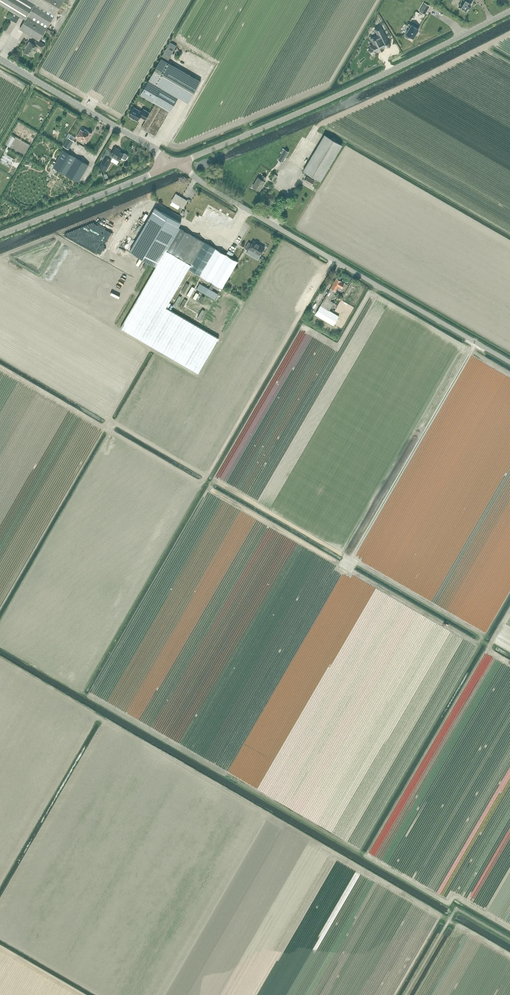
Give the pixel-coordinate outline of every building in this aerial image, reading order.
[(30,0),(0,0),(0,4),(14,13),(11,17),(10,16),(9,18),(10,19),(16,22),(20,16),(22,17),(25,20),(35,3),(30,0)] [(55,15),(65,0),(30,0),(35,3),(55,15)] [(84,11),(88,13),(94,1),(93,0),(89,0),(84,11)] [(462,0),(458,7),(463,9),(463,10),(464,11),(465,11),(466,11),(466,12),(467,11),(469,8),(471,5),(470,5),(472,1),(471,0),(461,0),(462,0)] [(419,11),(425,15),(430,6),(424,2),(419,11)] [(47,28),(55,15),(35,3),(25,20),(20,29),(39,41),(46,31),(51,34),(52,31),(47,28)] [(66,55),(84,18),(79,15),(61,52),(66,55)] [(419,29),(411,25),(409,23),(407,26),(410,27),(404,36),(408,39),(410,36),(414,38),(419,29)] [(368,49),(365,52),(371,58),(374,54),(376,53),(377,54),(383,51),(383,50),(384,50),(389,49),(388,40),(386,40),(378,25),(371,29),(374,35),(367,39),(370,45),(367,47),(368,49)] [(32,56),(38,47),(42,50),(45,45),(36,39),(34,43),(30,41),(27,46),(24,52),(32,56)] [(170,42),(163,55),(169,59),(176,46),(170,42)] [(161,58),(140,95),(156,103),(141,128),(155,136),(178,97),(188,103),(201,81),(161,58)] [(78,112),(79,109),(75,107),(68,124),(74,127),(80,113),(78,112)] [(144,109),(142,112),(134,107),(129,116),(138,121),(140,117),(145,119),(149,112),(144,109)] [(84,131),(81,129),(77,136),(87,142),(92,133),(85,129),(84,131)] [(321,181),(342,145),(325,134),(303,171),(321,181)] [(74,141),(69,138),(68,137),(63,146),(69,149),(74,141)] [(126,159),(128,156),(128,154),(125,153),(123,153),(120,152),(121,150),(116,147),(110,156),(109,158),(105,155),(99,166),(106,170),(113,158),(119,161),(121,157),(122,158),(121,159),(124,160),(124,159),(126,159)] [(284,149),(283,148),(280,152),(282,153),(278,160),(283,162),(289,152),(284,149)] [(63,149),(53,167),(79,182),(89,165),(63,149)] [(263,185),(265,181),(267,177),(263,175),(261,178),(258,177),(253,186),(260,191),(262,186),(263,187),(264,185),(263,185)] [(312,185),(315,181),(307,176),(304,181),(312,185)] [(176,194),(172,200),(184,207),(188,200),(176,194)] [(155,208),(130,251),(156,266),(167,249),(192,264),(189,269),(222,288),(238,261),(178,227),(181,223),(155,208)] [(208,212),(207,216),(208,216),(207,220),(210,220),(215,222),(217,216),(212,214),(212,213),(208,212)] [(101,263),(117,229),(112,226),(96,260),(101,263)] [(119,230),(102,264),(107,267),(124,232),(119,230)] [(113,270),(131,236),(125,234),(108,268),(113,270)] [(265,248),(254,241),(252,245),(248,243),(245,249),(248,251),(249,250),(260,256),(265,248)] [(141,293),(121,327),(198,373),(219,338),(166,308),(177,288),(189,269),(192,264),(167,249),(156,266),(141,293)] [(333,306),(335,303),(331,301),(337,289),(339,290),(341,288),(344,283),(341,281),(336,278),(315,314),(333,325),(339,316),(329,310),(332,306),(333,306)] [(200,283),(197,289),(215,299),(218,294),(200,283)]
